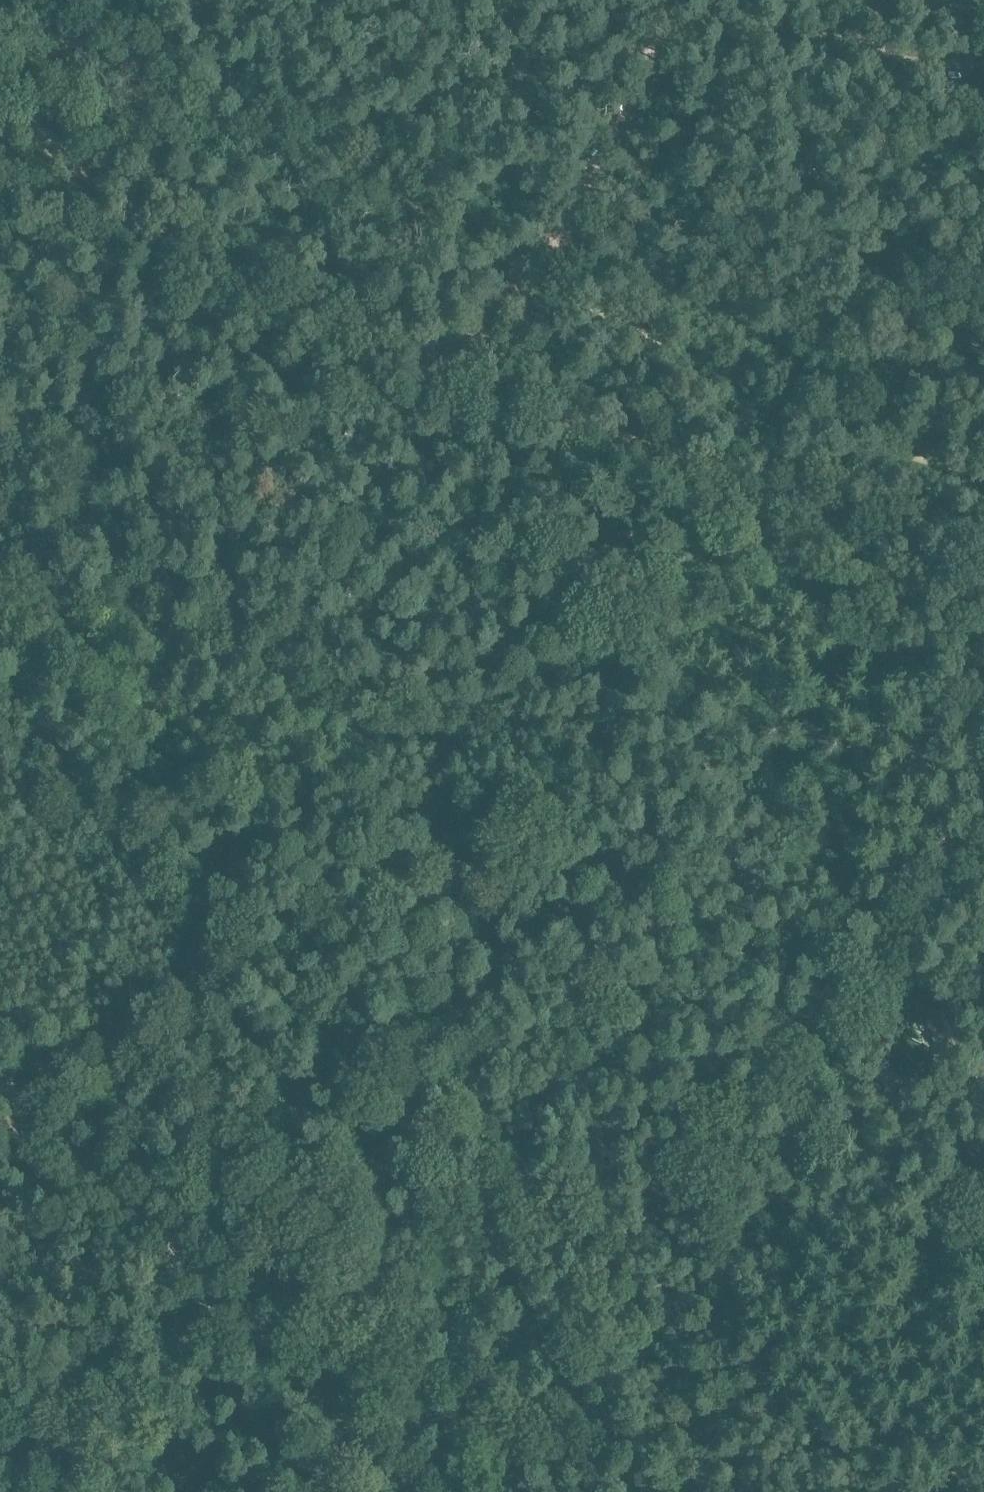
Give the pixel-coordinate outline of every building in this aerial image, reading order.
[(921,1016),(935,1037),(932,1039),(937,1047),(941,1045),(946,1052),(961,1042),(937,1006),(921,1016)] [(975,1067),(983,1077),(983,1060),(975,1067)]
